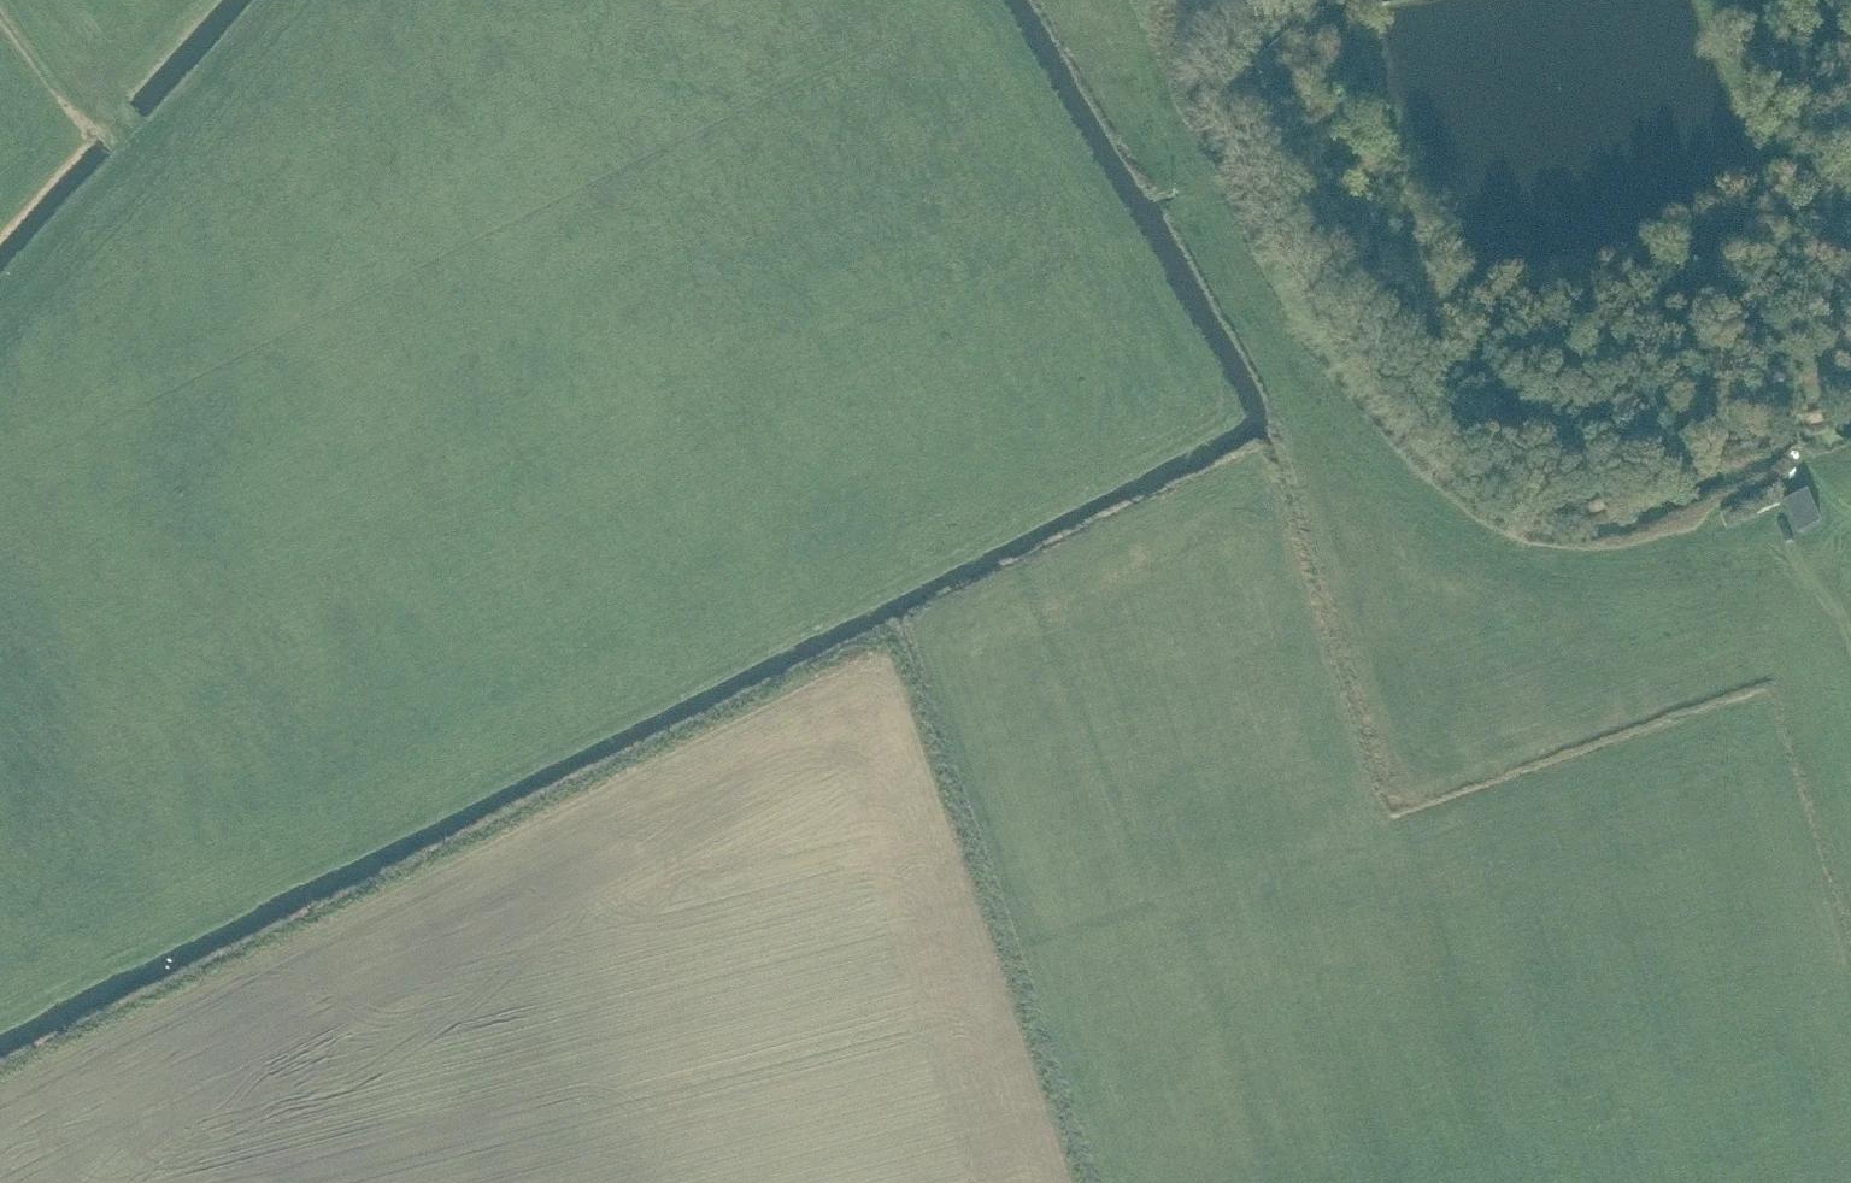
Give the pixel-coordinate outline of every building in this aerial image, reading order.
[(1718,359),(1718,372),(1737,372),(1737,360),(1718,359)] [(1798,537),(1821,528),(1807,496),(1784,506),(1798,537)]
